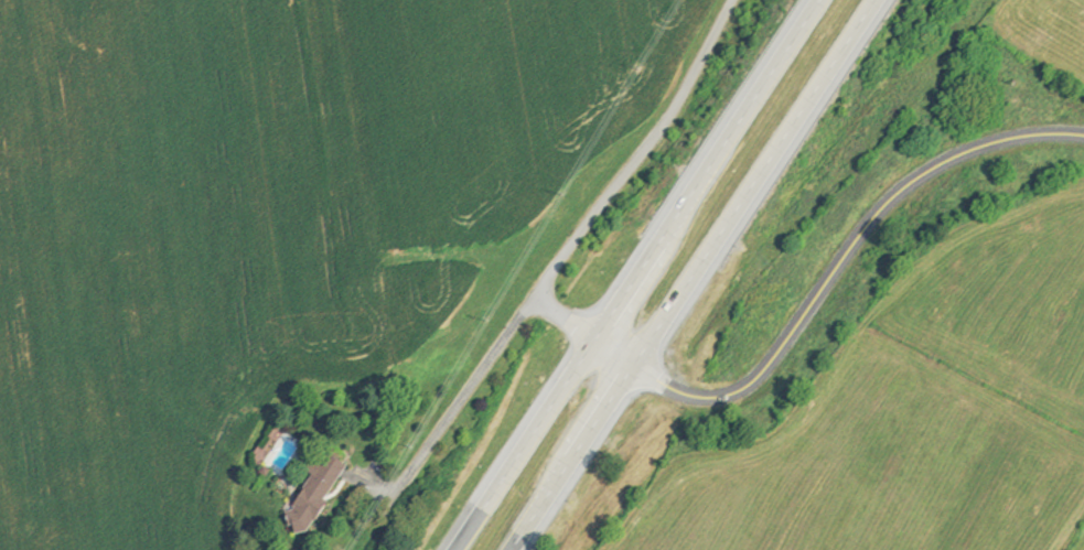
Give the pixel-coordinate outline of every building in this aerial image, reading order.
[(336,501),(361,466),(333,445),(315,469),(326,477),(293,520),(315,537),(340,504),(336,501)]
